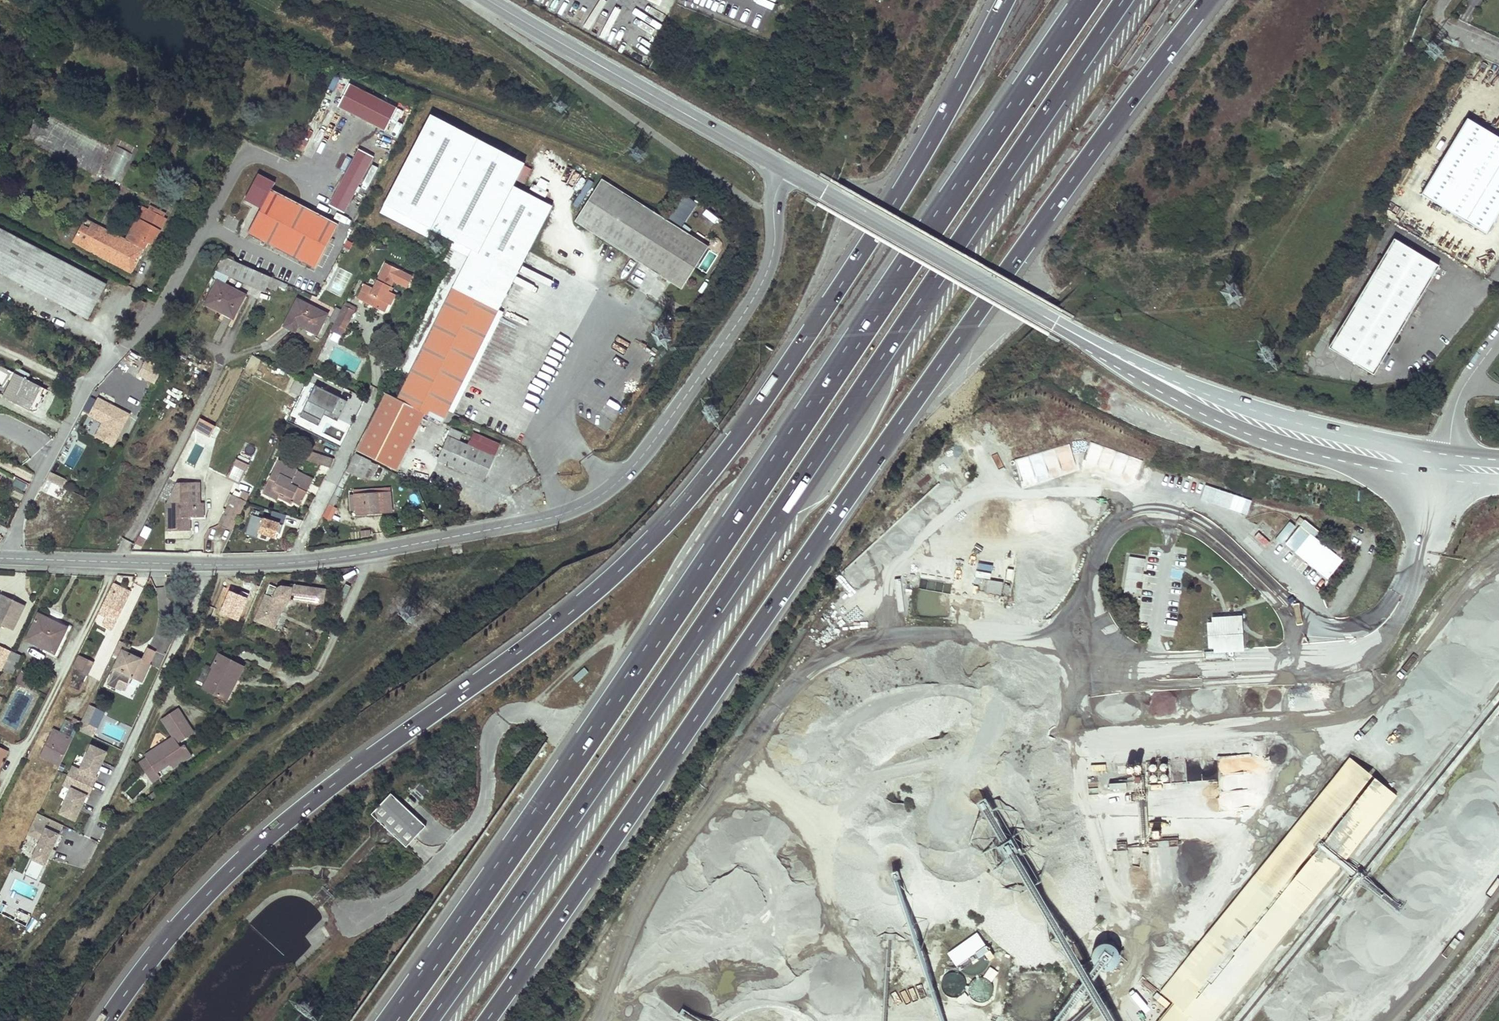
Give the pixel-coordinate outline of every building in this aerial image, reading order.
[(349,84),(339,109),(389,128),(398,102),(349,84)] [(384,392),(356,449),(397,470),(425,414),(442,422),(448,410),(498,309),(550,205),(512,185),(523,162),(429,115),(379,214),(427,237),(431,229),(453,241),(450,247),(468,257),(397,399),(384,392)] [(1420,195),(1485,233),(1498,209),(1498,138),(1466,119),(1420,195)] [(346,211),(375,155),(359,147),(330,203),(346,211)] [(537,188),(545,191),(549,181),(541,178),(537,188)] [(709,249),(603,181),(576,223),(682,291),(709,249)] [(339,225),(273,190),(249,235),(316,270),(339,225)] [(76,242),(132,273),(149,242),(152,244),(160,230),(154,227),(160,216),(162,213),(156,209),(154,212),(150,210),(140,204),(122,237),(93,221),(86,234),(81,232),(76,242)] [(163,217),(160,216),(154,227),(160,230),(166,219),(163,217)] [(0,228),(0,272),(88,318),(106,284),(0,228)] [(1329,347),(1373,373),(1438,265),(1393,238),(1329,347)] [(224,259),(222,258),(215,270),(265,291),(269,282),(271,277),(225,257),(224,259)] [(373,289),(364,285),(357,299),(379,310),(383,302),(387,304),(389,305),(394,295),(387,292),(392,281),(407,288),(412,277),(385,264),(373,289)] [(288,284),(271,277),(269,282),(285,289),(288,284)] [(244,295),(218,281),(206,304),(233,318),(244,295)] [(147,303),(140,299),(136,308),(143,312),(147,303)] [(285,326),(295,331),(299,325),(318,334),(328,315),(298,300),(285,326)] [(387,304),(383,302),(379,310),(383,312),(387,304)] [(345,303),(344,306),(355,311),(357,309),(345,303)] [(355,311),(344,306),(331,332),(343,338),(355,311)] [(502,311),(498,309),(448,410),(452,412),(502,311)] [(34,383),(15,373),(3,396),(14,402),(16,397),(24,401),(34,383)] [(41,387),(34,383),(24,401),(16,397),(14,402),(29,410),(41,387)] [(315,384),(301,416),(319,424),(324,413),(339,419),(348,398),(315,384)] [(112,446),(128,415),(97,399),(88,415),(103,423),(95,437),(112,446)] [(348,399),(340,420),(352,424),(360,404),(348,399)] [(201,417),(195,428),(211,435),(217,424),(201,417)] [(461,434),(451,429),(438,460),(484,480),(500,444),(474,433),(469,445),(458,441),(461,434)] [(1137,478),(1143,459),(1092,444),(1086,461),(1112,468),(1111,470),(1137,478)] [(316,454),(313,462),(330,466),(332,458),(316,454)] [(354,454),(345,470),(350,472),(362,478),(363,476),(370,462),(354,454)] [(297,470),(279,461),(262,493),(277,500),(278,498),(292,505),(293,502),(300,505),(311,483),(295,475),(297,471),(297,470)] [(370,462),(363,476),(369,479),(376,465),(370,462)] [(245,469),(235,465),(229,477),(238,482),(245,469)] [(41,491),(57,498),(65,477),(50,471),(41,491)] [(313,479),(297,471),(295,475),(311,483),(313,479)] [(348,478),(343,475),(324,513),(329,516),(348,478)] [(208,483),(202,481),(200,490),(206,491),(208,483)] [(237,490),(234,496),(240,498),(243,493),(237,490)] [(390,492),(350,495),(350,508),(356,508),(356,516),(366,516),(366,513),(391,511),(390,492)] [(220,524),(233,531),(250,498),(248,497),(249,495),(243,493),(240,498),(234,496),(220,524)] [(194,503),(167,504),(167,531),(189,530),(188,516),(203,516),(202,503),(194,503)] [(1305,510),(1301,516),(1312,524),(1316,518),(1305,510)] [(275,539),(281,521),(252,513),(246,531),(275,539)] [(298,528),(301,521),(288,517),(286,524),(298,528)] [(1299,526),(1288,540),(1313,560),(1310,563),(1328,578),(1340,563),(1322,549),(1325,546),(1299,526)] [(1288,540),(1285,544),(1310,563),(1313,560),(1288,540)] [(1325,546),(1322,549),(1340,563),(1343,560),(1325,546)] [(1126,556),(1123,593),(1142,594),(1145,557),(1126,556)] [(978,562),(975,576),(990,579),(993,565),(978,562)] [(1002,592),(1003,580),(984,579),(984,592),(1002,592)] [(255,619),(274,627),(282,609),(287,611),(299,608),(300,604),(316,608),(320,592),(286,584),(286,586),(280,585),(277,587),(270,584),(266,594),(255,619)] [(118,597),(109,593),(99,613),(107,618),(104,624),(112,628),(125,601),(130,592),(122,588),(118,597)] [(2,595),(1,598),(14,604),(15,601),(2,595)] [(1,598),(0,600),(0,622),(12,628),(24,606),(15,601),(14,604),(1,598)] [(214,607),(210,615),(249,632),(252,624),(214,607)] [(67,627),(39,613),(26,639),(52,651),(60,637),(62,638),(67,627)] [(1241,649),(1241,641),(1239,620),(1232,621),(1229,624),(1221,624),(1215,631),(1216,639),(1221,645),(1228,645),(1228,650),(1241,649)] [(130,645),(124,642),(119,652),(121,653),(122,650),(127,652),(130,645)] [(1,672),(2,668),(11,651),(0,646),(0,671),(1,672)] [(147,648),(141,660),(149,664),(155,652),(147,648)] [(121,653),(106,683),(115,688),(117,684),(119,679),(128,683),(132,675),(141,680),(149,664),(141,660),(140,660),(140,659),(127,652),(122,650),(121,653)] [(20,656),(11,651),(2,668),(12,673),(20,656)] [(243,667),(218,654),(212,666),(214,666),(203,688),(223,697),(233,676),(237,678),(243,667)] [(93,662),(82,656),(76,668),(87,675),(93,662)] [(76,668),(74,667),(70,676),(74,678),(71,686),(79,690),(87,675),(76,668)] [(578,680),(588,671),(584,667),(574,676),(578,680)] [(29,676),(19,671),(14,682),(24,687),(29,676)] [(39,687),(45,690),(54,675),(48,672),(39,687)] [(119,679),(117,684),(125,688),(128,683),(119,679)] [(77,728),(93,735),(98,726),(90,722),(98,707),(89,703),(77,728)] [(181,745),(196,734),(179,710),(163,722),(175,739),(177,742),(171,747),(169,744),(148,759),(149,761),(143,765),(150,776),(156,772),(159,776),(173,767),(175,771),(195,757),(187,746),(184,748),(181,745)] [(53,728),(50,734),(70,743),(72,737),(53,728)] [(70,743),(50,734),(39,755),(59,765),(70,743)] [(60,812),(75,819),(79,810),(83,800),(86,794),(88,795),(93,786),(97,777),(95,775),(97,770),(102,761),(106,751),(91,744),(80,768),(71,765),(67,774),(63,783),(71,787),(60,812)] [(1246,753),(1219,756),(1221,775),(1248,771),(1246,753)] [(1201,780),(1201,760),(1186,760),(1186,780),(1201,780)] [(159,776),(156,772),(150,776),(156,784),(162,779),(159,776)] [(1109,789),(1125,788),(1125,780),(1109,782),(1109,789)] [(424,827),(389,794),(370,815),(404,848),(424,827)] [(24,873),(37,879),(44,863),(58,833),(33,821),(27,832),(41,838),(24,873)] [(1161,992),(1174,1003),(1196,1020),(1214,1020),(1303,913),(1256,875),(1161,992)] [(17,919),(28,923),(31,915),(20,911),(17,919)] [(947,951),(958,968),(989,949),(979,932),(947,951)] [(987,951),(973,963),(969,957),(961,963),(966,970),(971,966),(977,972),(993,959),(987,951)] [(997,996),(991,969),(986,970),(987,977),(968,981),(972,1001),(997,996)] [(950,994),(965,989),(960,972),(945,976),(950,994)] [(1174,1003),(1158,1020),(1196,1020),(1174,1003)]
